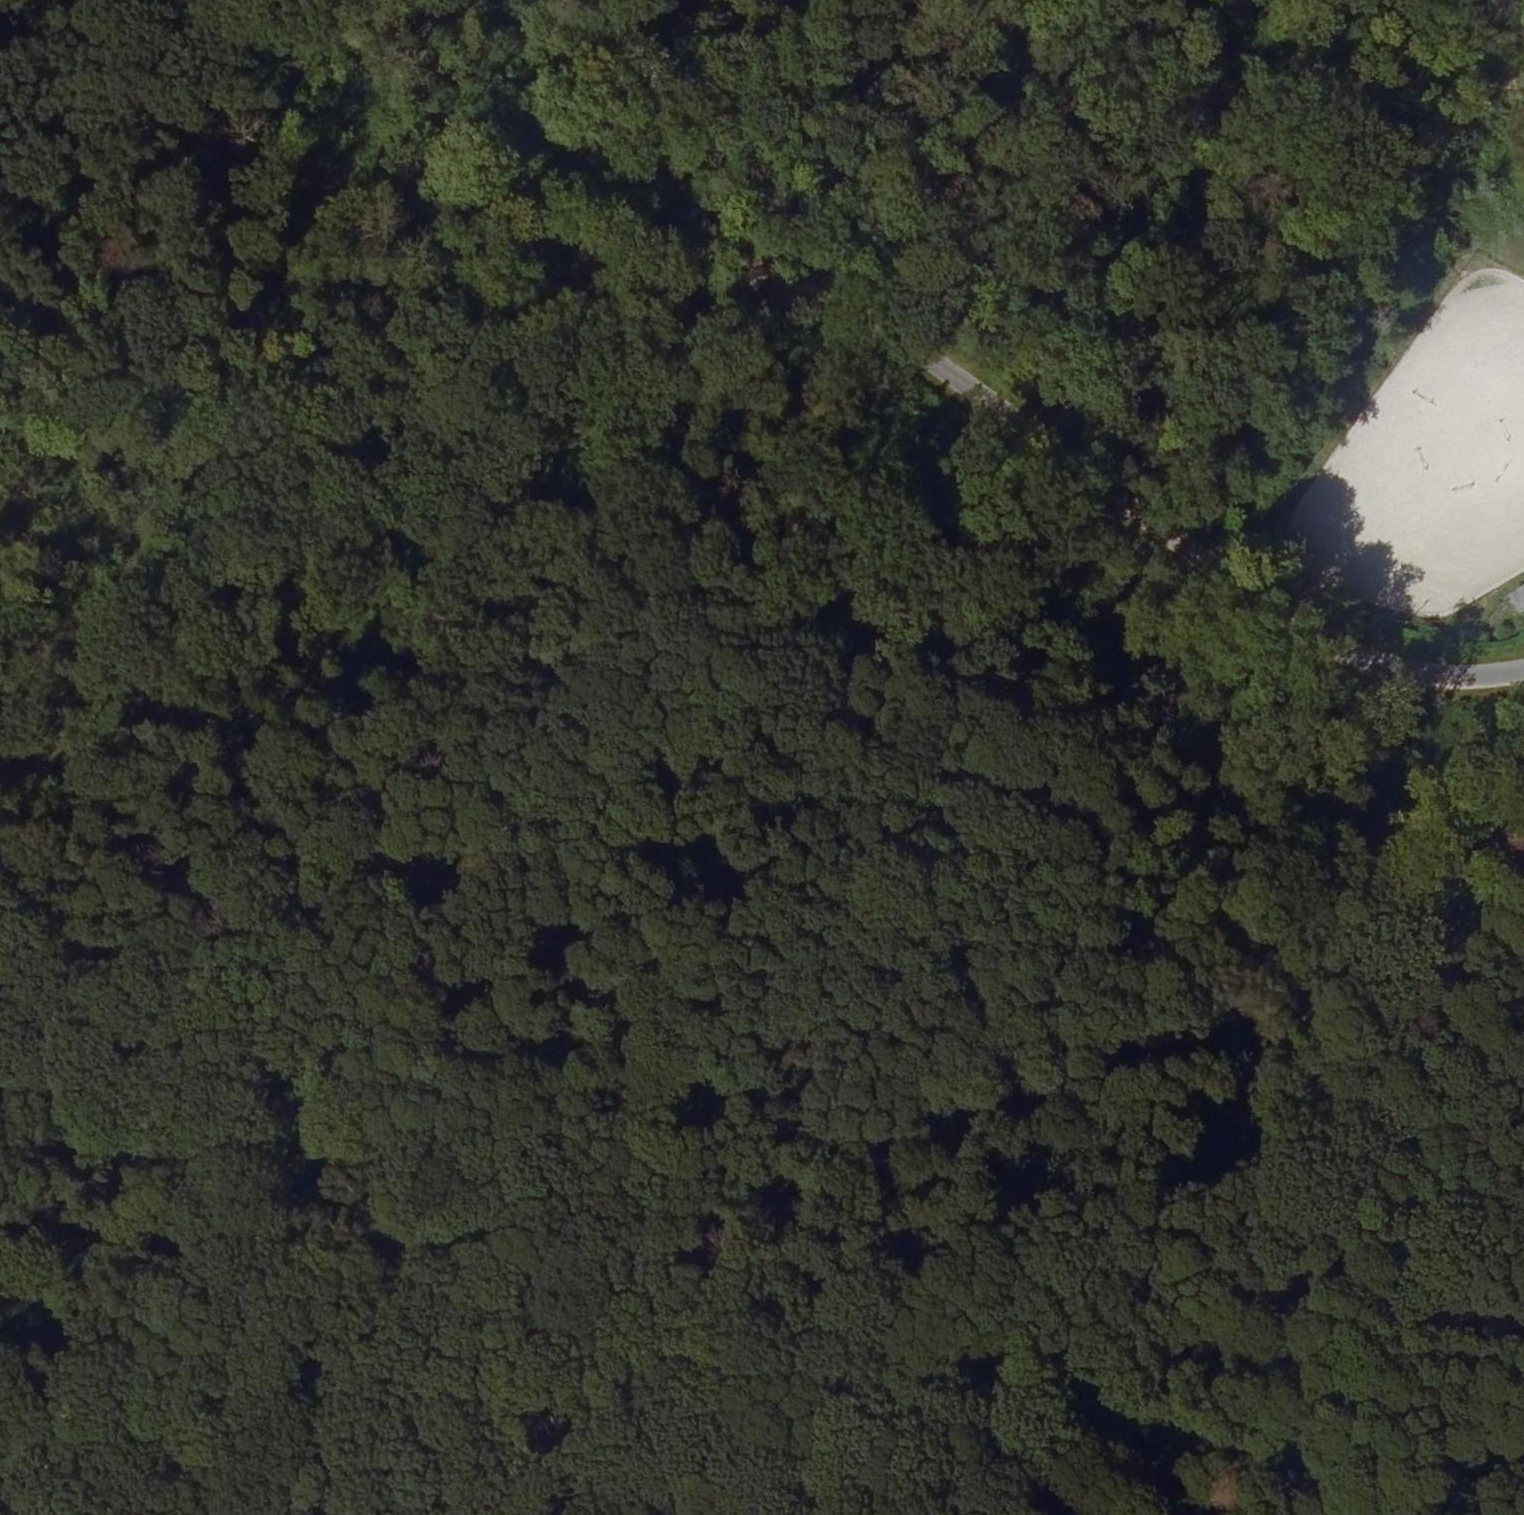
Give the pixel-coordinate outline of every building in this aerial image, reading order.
[(1523,614),(1523,590),(1511,599),(1522,616),(1523,614)]
